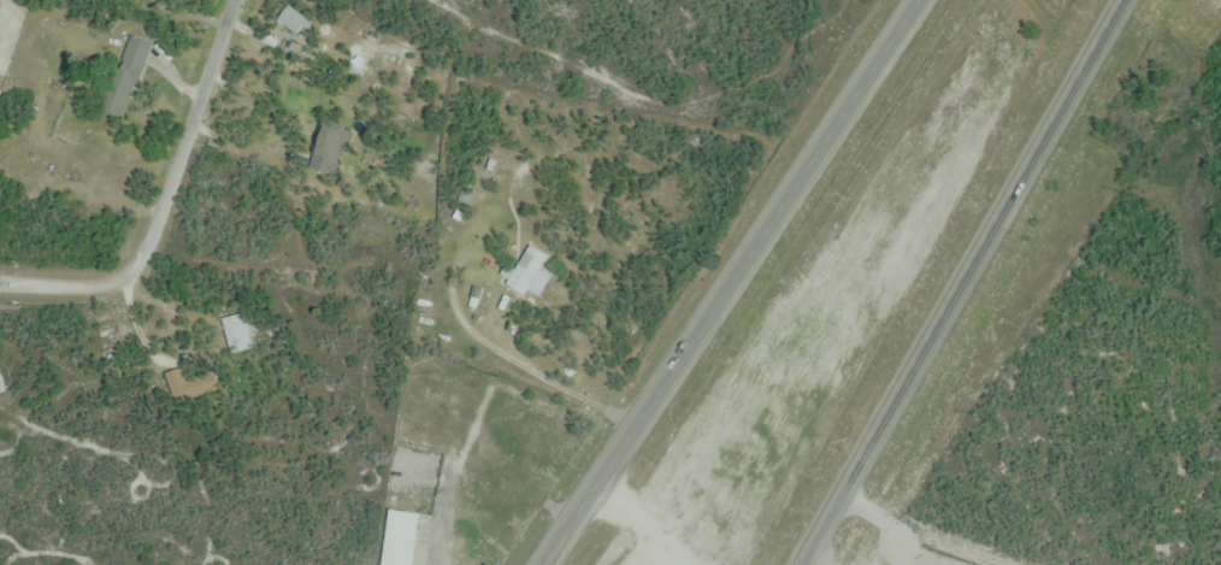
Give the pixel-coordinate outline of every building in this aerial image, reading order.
[(275,27),(299,40),(310,20),(285,8),(275,27)] [(102,114),(127,121),(148,44),(122,38),(102,114)] [(350,131),(324,121),(306,168),(333,178),(350,131)] [(526,298),(529,291),(540,298),(553,276),(542,269),(549,258),(527,245),(504,285),(526,298)] [(231,355),(253,350),(244,314),(222,320),(231,355)] [(165,377),(174,390),(185,382),(176,369),(165,377)] [(379,564),(412,564),(418,515),(386,511),(379,564)]
